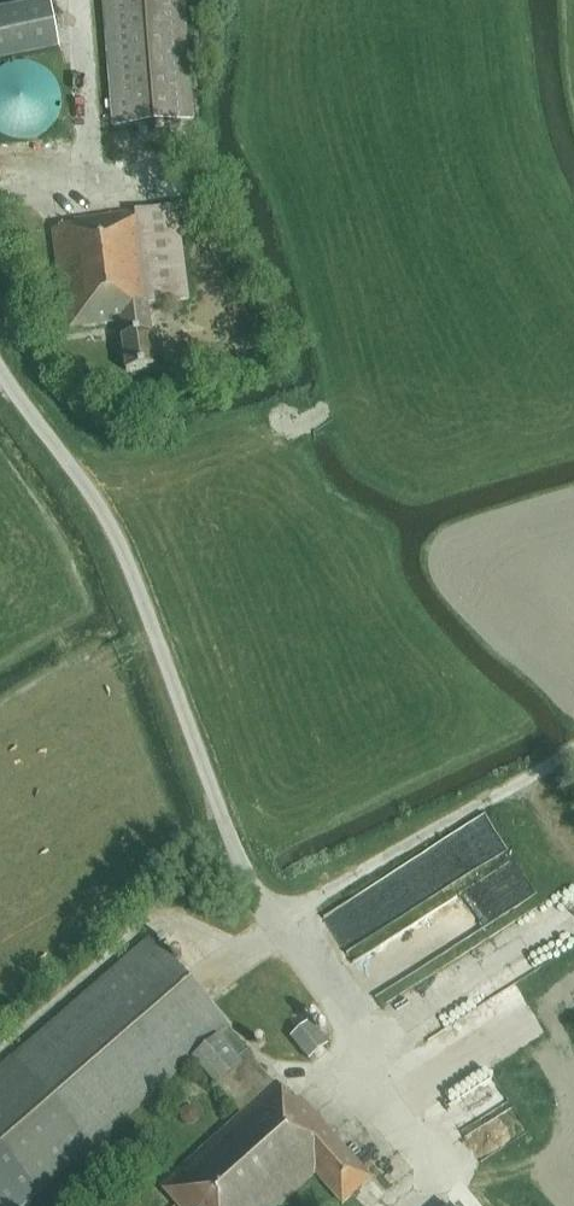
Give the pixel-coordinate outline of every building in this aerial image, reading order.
[(114,127),(193,120),(184,0),(104,0),(114,127)] [(60,49),(51,1),(0,11),(0,60),(60,49)] [(62,100),(61,93),(59,86),(56,80),(52,74),(47,70),(41,66),(35,63),(28,61),(21,61),(14,62),(8,64),(1,67),(0,68),(0,131),(1,132),(7,135),(14,138),(21,139),(28,138),(34,137),(41,134),(47,130),(52,125),(56,120),(59,114),(61,107),(62,100)] [(148,304),(189,299),(179,205),(76,218),(77,225),(54,228),(66,328),(120,321),(127,371),(156,368),(148,304)] [(0,1068),(0,1205),(24,1205),(194,1058),(242,1113),(161,1185),(179,1205),(279,1205),(316,1174),(343,1204),(372,1178),(300,1099),(295,1104),(277,1083),(275,1085),(228,1030),(230,1028),(151,938),(0,1068)] [(328,1045),(310,1022),(291,1036),(309,1060),(328,1045)]
